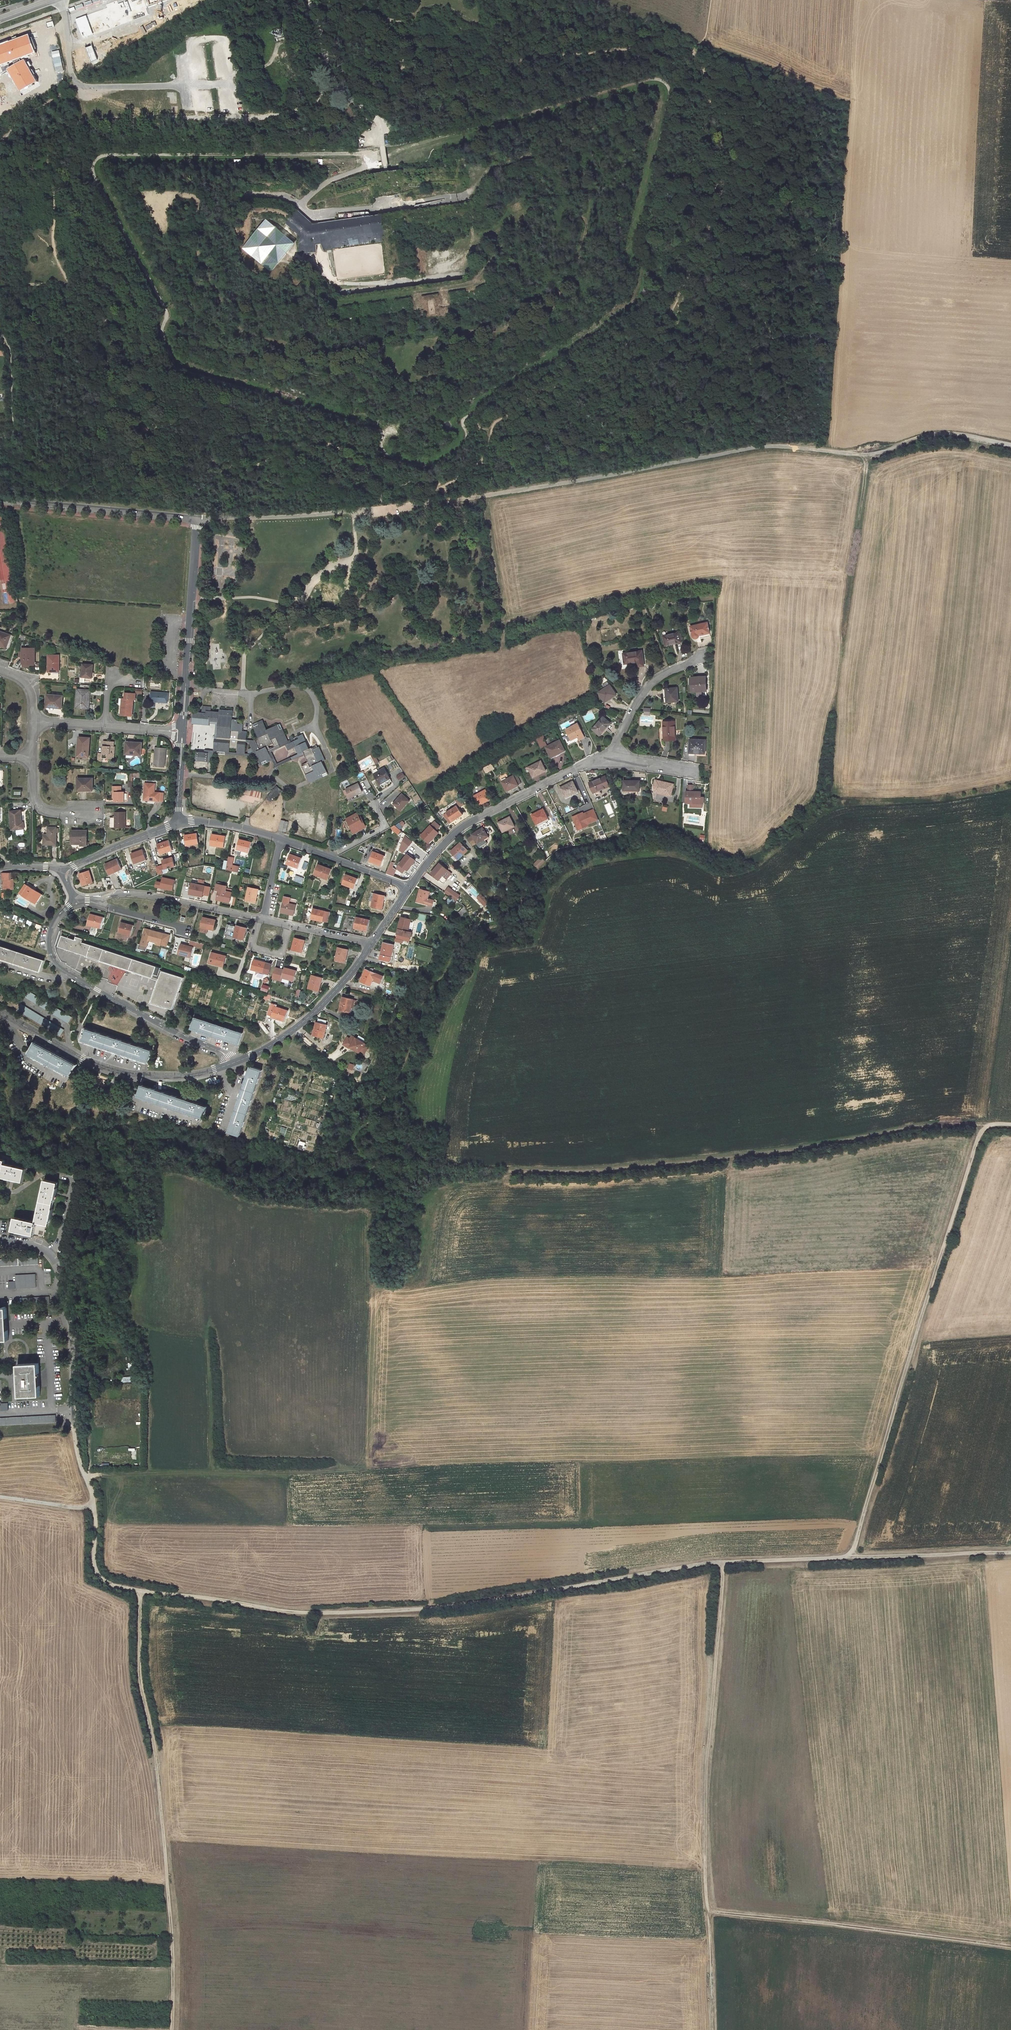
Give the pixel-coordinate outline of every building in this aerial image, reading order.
[(76,19),(84,41),(170,10),(166,0),(110,0),(106,1),(108,7),(76,19)] [(0,43),(0,64),(34,52),(27,33),(0,43)] [(36,81),(24,58),(6,68),(18,91),(36,81)] [(296,244),(265,220),(242,249),(272,272),(289,252),(296,244)] [(404,287),(335,296),(324,287),(313,300),(332,323),(482,301),(489,276),(471,266),(466,279),(404,287)] [(710,636),(707,623),(691,626),(693,636),(693,637),(694,638),(695,638),(697,638),(698,638),(699,637),(699,636),(699,634),(700,634),(701,638),(710,636)] [(11,635),(0,631),(0,646),(6,648),(11,635)] [(681,641),(679,632),(663,636),(666,645),(681,641)] [(35,664),(35,648),(22,648),(23,664),(35,664)] [(623,653),(625,664),(638,662),(638,667),(644,666),(642,651),(623,653)] [(48,671),(59,672),(59,655),(49,655),(48,671)] [(82,677),(92,678),(93,665),(83,664),(82,677)] [(706,677),(691,678),(692,692),(707,691),(706,677)] [(605,689),(599,692),(605,701),(612,697),(612,698),(616,695),(610,685),(607,682),(602,685),(605,689)] [(677,688),(667,689),(668,697),(667,697),(667,702),(679,701),(677,688)] [(90,690),(78,689),(76,708),(87,708),(87,702),(89,702),(90,690)] [(150,701),(168,703),(168,693),(152,692),(150,701)] [(120,698),(119,705),(122,705),(121,715),(132,716),(133,700),(135,700),(135,694),(126,693),(125,699),(120,698)] [(55,707),(62,708),(63,696),(47,694),(46,705),(55,706),(55,707)] [(202,713),(194,712),(193,722),(216,724),(218,724),(216,742),(214,742),(213,751),(230,752),(230,748),(237,749),(237,753),(245,754),(246,742),(249,742),(254,752),(256,751),(262,762),(271,758),(268,750),(266,747),(273,743),(272,739),(282,734),(277,725),(267,729),(263,722),(253,727),(258,737),(253,740),(246,740),(247,732),(242,731),(243,724),(238,723),(238,719),(232,719),(233,711),(219,709),(219,712),(211,711),(211,707),(203,706),(202,713)] [(610,723),(603,717),(593,729),(600,735),(610,723)] [(675,722),(664,722),(665,740),(676,740),(675,722)] [(294,738),(292,736),(289,737),(290,739),(288,741),(279,724),(277,725),(282,734),(272,739),(273,743),(275,747),(268,750),(271,758),(262,762),(256,751),(254,752),(253,754),(245,754),(237,753),(230,752),(213,751),(205,750),(205,752),(213,753),(256,757),(260,766),(272,760),(276,767),(304,754),(303,752),(299,754),(277,763),(271,752),(285,745),(299,738),(298,736),(294,738)] [(578,724),(566,730),(572,740),(578,737),(580,740),(585,737),(578,724)] [(319,747),(310,750),(303,734),(298,736),(299,738),(285,745),(288,750),(295,747),(299,754),(303,752),(304,754),(308,763),(302,766),(304,770),(312,766),(317,777),(327,772),(322,761),(325,760),(319,747)] [(536,738),(541,748),(546,745),(541,735),(536,738)] [(89,758),(90,738),(79,737),(78,757),(89,758)] [(690,739),(690,753),(705,754),(706,740),(690,739)] [(560,740),(546,747),(551,757),(560,752),(560,753),(565,750),(560,740)] [(113,742),(104,741),(103,753),(99,753),(99,761),(103,761),(103,758),(112,759),(112,755),(114,755),(115,747),(113,747),(113,742)] [(126,742),(126,753),(134,753),(134,755),(141,755),(142,743),(126,742)] [(154,766),(165,767),(166,749),(158,748),(157,752),(155,752),(154,766)] [(205,752),(197,752),(197,761),(212,762),(213,753),(205,752)] [(541,761),(529,767),(533,777),(537,775),(546,770),(541,761)] [(304,770),(310,783),(328,774),(327,772),(317,777),(312,766),(304,770)] [(384,768),(374,773),(380,784),(390,778),(384,768)] [(511,790),(511,789),(521,783),(516,774),(502,782),(507,792),(511,790)] [(601,790),(610,786),(606,776),(590,783),(594,793),(595,792),(601,790)] [(93,778),(78,778),(78,789),(85,789),(86,791),(93,791),(93,778)] [(665,794),(671,796),(673,784),(655,780),(654,786),(655,791),(665,794)] [(624,791),(640,791),(640,781),(624,781),(624,791)] [(578,791),(573,782),(561,788),(566,798),(574,794),(574,793),(578,791)] [(155,784),(145,783),(144,800),(149,800),(150,800),(159,801),(160,793),(156,792),(156,794),(155,793),(155,784)] [(358,784),(346,789),(348,793),(350,797),(362,792),(358,784)] [(115,797),(115,802),(125,802),(125,791),(122,792),(122,786),(113,786),(113,797),(115,797)] [(261,793),(262,788),(254,786),(253,790),(243,788),(241,795),(259,800),(261,793)] [(277,787),(268,798),(273,801),(282,790),(277,787)] [(486,790),(474,796),(479,804),(483,802),(483,803),(490,799),(486,790)] [(689,792),(687,792),(686,803),(691,803),(703,804),(704,797),(701,797),(701,792),(693,792),(689,792)] [(402,794),(393,803),(401,810),(410,801),(402,794)] [(457,806),(446,813),(452,821),(455,818),(456,819),(463,814),(457,806)] [(578,830),(600,820),(595,807),(573,816),(578,830)] [(22,822),(21,810),(10,811),(12,830),(17,829),(17,834),(25,833),(24,822),(22,822)] [(544,820),(548,818),(544,810),(532,815),(537,824),(544,820)] [(126,828),(126,812),(115,812),(115,817),(110,817),(110,828),(126,828)] [(357,814),(347,819),(348,820),(344,822),(348,830),(352,828),(355,833),(366,827),(362,820),(361,820),(357,814)] [(510,817),(499,823),(503,832),(511,828),(510,827),(514,825),(510,817)] [(395,824),(391,828),(398,835),(402,831),(395,824)] [(431,825),(421,836),(429,842),(432,839),(432,840),(438,833),(431,825)] [(44,845),(56,845),(56,827),(48,827),(48,834),(49,834),(49,836),(44,836),(44,845)] [(485,831),(483,828),(472,835),(472,836),(468,838),(473,845),(477,843),(477,844),(485,839),(484,838),(488,836),(485,831)] [(597,832),(600,840),(607,838),(605,829),(597,832)] [(81,846),(87,846),(87,830),(72,830),(72,842),(72,846),(73,847),(76,847),(77,846),(77,842),(81,842),(81,846)] [(197,833),(184,835),(186,845),(190,844),(190,845),(199,843),(197,833)] [(226,836),(212,834),(210,845),(215,845),(215,846),(224,847),(226,836)] [(564,837),(566,841),(568,840),(569,844),(574,843),(570,835),(564,837)] [(251,842),(239,839),(237,848),(241,849),(241,850),(249,852),(251,842)] [(169,840),(157,844),(160,853),(164,852),(165,853),(172,850),(169,840)] [(461,842),(451,852),(458,860),(465,853),(465,854),(469,850),(467,849),(469,848),(465,844),(464,845),(461,842)] [(143,849),(131,854),(134,863),(139,861),(139,862),(147,859),(143,849)] [(385,856),(373,852),(370,860),(374,862),(373,863),(381,866),(385,856)] [(302,859),(290,854),(286,864),(294,867),(295,866),(299,868),(302,859)] [(415,860),(407,854),(399,864),(407,870),(410,867),(415,860)] [(175,856),(163,859),(165,864),(157,866),(160,874),(165,873),(164,870),(178,866),(175,856)] [(543,856),(534,864),(538,868),(546,861),(543,856)] [(117,859),(105,865),(109,874),(122,869),(117,859)] [(447,870),(439,864),(431,873),(438,879),(441,876),(442,876),(447,870)] [(331,870),(318,865),(314,875),(324,878),(324,877),(328,879),(331,870)] [(89,870),(79,873),(82,882),(83,881),(84,886),(93,883),(89,870)] [(358,879),(346,874),(342,884),(350,887),(350,886),(354,888),(358,879)] [(297,875),(295,880),(303,883),(305,877),(297,875)] [(175,880),(163,878),(162,883),(157,882),(155,886),(160,888),(160,887),(165,888),(172,890),(175,880)] [(36,903),(42,894),(26,883),(20,892),(36,903)] [(205,886),(191,883),(189,893),(194,894),(194,895),(203,896),(205,886)] [(227,886),(217,884),(216,890),(219,891),(217,899),(222,900),(222,901),(229,902),(232,892),(225,891),(227,886)] [(258,889),(248,887),(246,900),(256,902),(258,894),(257,893),(258,889)] [(430,892),(420,889),(417,902),(432,906),(434,901),(428,899),(430,892)] [(385,896),(375,893),(372,907),(382,910),(384,900),(385,896)] [(290,898),(284,897),(281,912),(289,914),(290,913),(294,914),(296,905),(289,903),(290,898)] [(326,911),(313,909),(311,918),(319,920),(319,919),(323,920),(326,911)] [(104,918),(90,914),(88,924),(92,925),(92,926),(101,928),(104,918)] [(216,920),(203,917),(201,927),(209,929),(209,928),(214,929),(216,920)] [(370,920),(356,917),(354,928),(363,930),(363,929),(367,930),(370,920)] [(411,919),(401,917),(397,934),(411,937),(412,932),(407,931),(408,927),(409,927),(411,919)] [(134,925),(121,922),(119,932),(127,934),(127,933),(131,935),(134,925)] [(246,927),(236,925),(234,937),(243,940),(245,932),(246,927)] [(164,934),(152,930),(149,940),(157,942),(157,941),(161,943),(164,934)] [(159,980),(152,1002),(173,1009),(183,978),(160,970),(160,968),(82,942),(83,939),(76,936),(75,940),(62,935),(58,946),(152,977),(153,974),(160,977),(159,980)] [(304,940),(295,937),(292,950),(302,952),(304,944),(303,944),(304,940)] [(394,945),(384,942),(380,959),(390,962),(391,957),(390,956),(391,952),(392,952),(394,945)] [(193,947),(181,944),(178,954),(186,956),(187,955),(191,956),(193,947)] [(37,970),(41,971),(44,960),(42,959),(0,945),(0,958),(5,960),(30,968),(37,970)] [(347,949),(338,947),(335,960),(345,962),(347,954),(346,954),(347,949)] [(226,956),(212,952),(209,963),(219,966),(219,965),(223,966),(226,956)] [(271,964),(254,959),(251,969),(260,972),(260,971),(264,972),(269,974),(271,964)] [(122,969),(110,967),(107,982),(119,985),(122,969)] [(297,971),(285,968),(282,977),(290,979),(294,980),(297,971)] [(373,980),(374,978),(381,981),(384,976),(366,969),(361,981),(370,986),(372,982),(373,980)] [(322,977),(312,975),(308,988),(318,991),(321,982),(320,982),(322,977)] [(72,1017),(29,992),(25,997),(68,1023),(72,1017)] [(353,999),(343,996),(340,1010),(350,1013),(351,1008),(353,1000),(353,999)] [(267,1015),(276,1018),(284,1021),(288,1011),(275,1006),(275,1005),(271,1003),(267,1015)] [(64,1030),(22,1004),(18,1010),(61,1035),(64,1030)] [(242,1033),(195,1017),(192,1028),(204,1032),(227,1040),(228,1041),(239,1044),(242,1033)] [(269,1032),(261,1021),(259,1024),(267,1034),(269,1032)] [(327,1025),(316,1022),(313,1035),(323,1038),(324,1032),(325,1032),(327,1025)] [(87,1029),(83,1028),(82,1032),(85,1033),(84,1036),(85,1036),(84,1040),(96,1044),(118,1051),(138,1058),(148,1061),(149,1060),(151,1061),(152,1058),(150,1057),(152,1050),(87,1029)] [(366,1050),(369,1046),(364,1043),(365,1042),(352,1035),(350,1038),(347,1037),(343,1044),(349,1048),(350,1047),(354,1049),(355,1048),(356,1049),(355,1050),(359,1052),(360,1051),(361,1048),(366,1050)] [(70,1075),(76,1065),(35,1043),(30,1053),(41,1059),(60,1070),(70,1075)] [(240,1135),(262,1070),(250,1066),(247,1077),(240,1099),(233,1120),(229,1131),(240,1135)] [(203,1117),(207,1107),(142,1085),(138,1096),(151,1100),(174,1108),(193,1114),(203,1117)] [(26,1169),(5,1164),(6,1160),(0,1159),(0,1172),(3,1173),(2,1176),(14,1179),(23,1181),(26,1169)] [(80,1197),(85,1178),(79,1176),(74,1196),(80,1197)] [(56,1194),(59,1182),(46,1179),(36,1222),(49,1224),(51,1216),(56,1194)] [(23,1232),(34,1234),(36,1225),(37,1225),(38,1223),(36,1222),(15,1217),(12,1230),(23,1232)] [(36,1274),(16,1275),(16,1288),(36,1287),(36,1274)] [(7,1308),(6,1308),(6,1307),(3,1307),(3,1308),(0,1308),(0,1340),(8,1340),(8,1330),(6,1330),(5,1318),(7,1317),(7,1308)] [(38,1363),(18,1364),(18,1374),(20,1374),(21,1380),(21,1386),(19,1387),(19,1396),(40,1395),(40,1385),(38,1385),(37,1373),(39,1373),(38,1363)] [(55,1415),(0,1418),(0,1425),(56,1422),(55,1415)]
